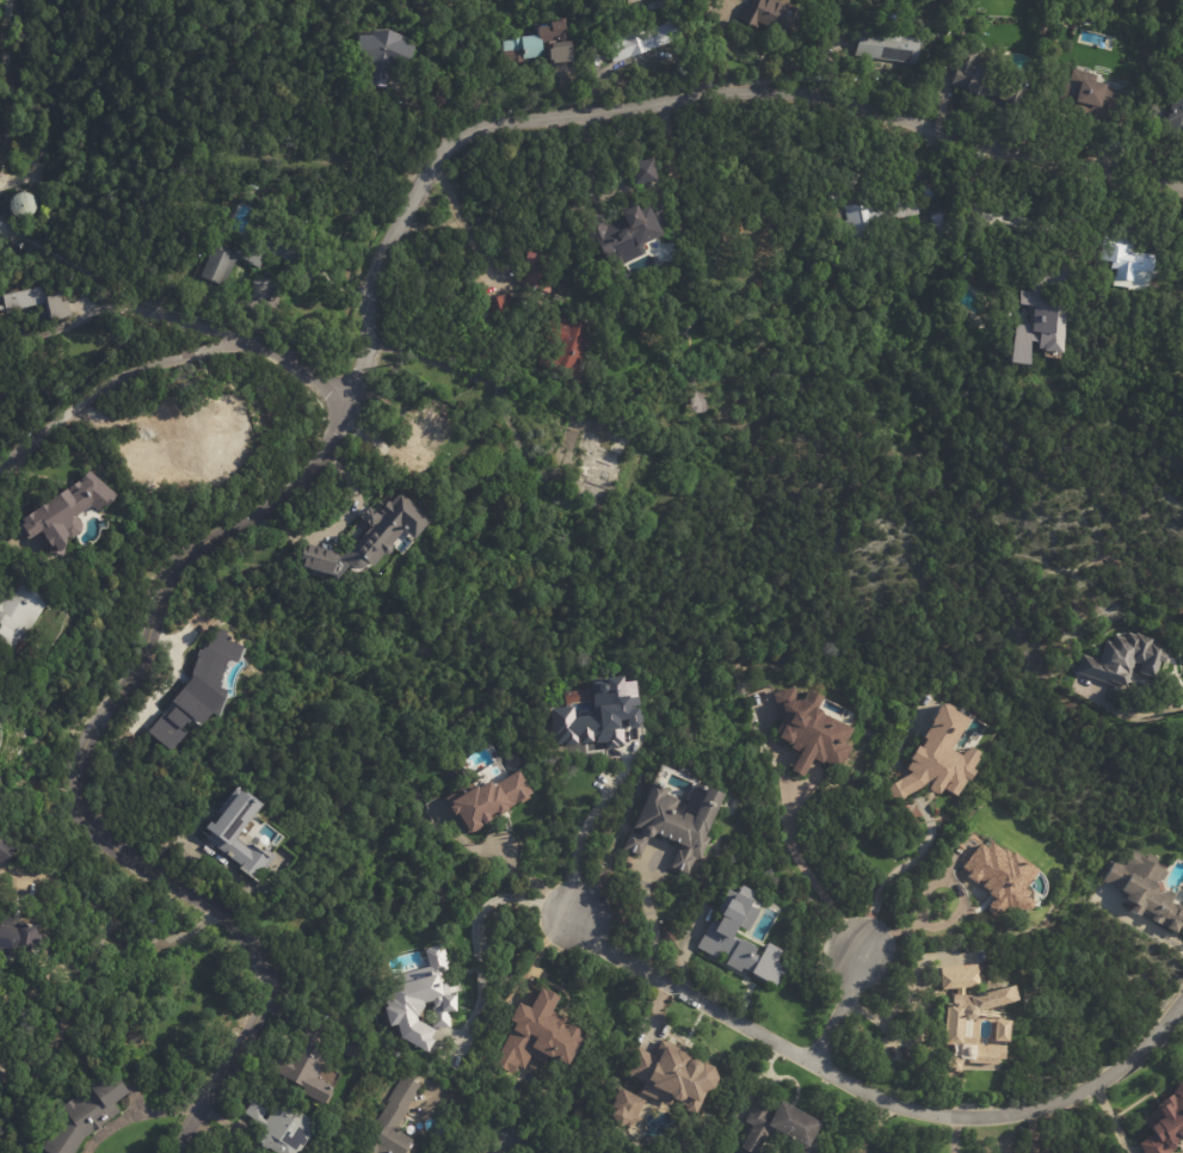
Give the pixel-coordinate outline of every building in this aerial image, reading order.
[(753,6),(756,0),(793,0),(794,4),(793,6),(794,7),(795,6),(805,12),(803,13),(807,16),(800,27),(795,24),(782,48),(776,44),(766,38),(772,29),(760,21),(757,27),(740,18),(747,4),(753,6)] [(883,19),(885,8),(902,11),(901,21),(883,19)] [(573,62),(556,64),(555,61),(553,61),(553,54),(550,54),(549,44),(543,44),(544,54),(541,54),(542,57),(523,60),(523,62),(505,64),(504,51),(505,51),(504,42),(513,41),(513,39),(541,36),(541,29),(542,29),(542,26),(548,25),(548,27),(555,26),(554,23),(562,23),(561,20),(567,19),(569,35),(571,35),(572,42),(573,42),(575,62),(573,62)] [(651,50),(616,63),(609,47),(628,39),(627,36),(647,29),(648,32),(679,20),(686,37),(651,50)] [(858,57),(862,30),(881,32),(882,25),(905,29),(904,37),(923,39),(919,64),(858,57)] [(957,35),(963,26),(968,30),(967,32),(969,35),(965,41),(957,35)] [(403,37),(405,38),(403,41),(419,48),(409,69),(393,67),(388,88),(370,85),(374,63),(363,64),(362,37),(376,37),(376,32),(403,37)] [(1019,105),(987,94),(986,98),(973,93),(973,92),(954,85),(959,69),(956,68),(963,44),(984,51),(980,64),(996,69),(992,80),(1012,87),(1017,73),(1034,79),(1024,107),(1019,105)] [(1132,84),(1120,127),(1060,111),(1068,81),(1073,82),(1077,69),(1102,76),(1101,79),(1105,80),(1105,76),(1132,84)] [(1182,79),(1182,126),(1169,122),(1182,79)] [(661,183),(639,186),(636,164),(658,160),(661,183)] [(928,201),(925,189),(942,184),(945,196),(928,201)] [(846,206),(882,199),(883,208),(919,201),(923,215),(887,223),(889,236),(855,243),(846,206)] [(663,239),(645,247),(648,255),(624,266),(622,261),(611,266),(603,247),(599,248),(584,214),(604,204),(614,224),(628,217),(627,215),(642,208),(645,212),(655,206),(654,204),(665,202),(672,224),(664,228),(668,236),(663,239)] [(934,214),(951,209),(960,242),(941,246),(934,214)] [(282,276),(288,261),(267,253),(261,267),(238,257),(245,240),(259,246),(265,233),(291,243),(295,235),(326,248),(312,285),(304,283),(303,285),(282,276)] [(1135,241),(1134,253),(1159,254),(1158,275),(1140,273),(1140,283),(1121,282),(1122,271),(1116,270),(1116,264),(1108,263),(1109,246),(1119,247),(1119,245),(1122,245),(1122,240),(1135,241)] [(229,249),(229,251),(227,254),(233,257),(233,259),(238,261),(226,288),(202,278),(216,245),(229,249)] [(1058,246),(1076,247),(1070,356),(1050,356),(1050,352),(1046,352),(1046,345),(1037,344),(1039,369),(1019,368),(1022,325),(1029,325),(1029,322),(1033,322),(1033,314),(1023,313),(1024,292),(1039,292),(1040,259),(1054,259),(1054,246),(1058,246)] [(550,295),(519,282),(530,252),(538,255),(538,254),(553,259),(548,275),(557,278),(550,295)] [(63,303),(63,304),(69,302),(73,317),(50,323),(47,308),(10,317),(5,298),(47,288),(49,298),(61,296),(63,303)] [(511,294),(516,308),(492,316),(487,300),(510,291),(511,294)] [(584,353),(575,378),(538,365),(543,350),(559,356),(563,345),(540,337),(547,317),(550,319),(552,312),(593,327),(584,353)] [(233,439),(227,445),(226,444),(218,450),(221,451),(209,463),(207,461),(199,469),(170,465),(168,448),(189,446),(187,446),(217,418),(220,399),(245,399),(245,431),(235,440),(233,438),(233,439)] [(455,421),(448,432),(449,433),(443,444),(440,443),(420,474),(407,465),(403,471),(388,461),(419,411),(425,415),(433,402),(444,409),(443,412),(455,420),(455,421)] [(631,442),(626,456),(624,456),(620,468),(623,469),(615,493),(608,491),(605,499),(608,499),(604,508),(567,494),(571,486),(574,487),(579,474),(577,473),(577,470),(571,468),(569,470),(553,463),(557,449),(575,456),(573,461),(580,464),(585,450),(577,446),(584,431),(604,438),(608,431),(633,440),(631,442)] [(94,513),(86,506),(70,517),(76,525),(75,532),(67,538),(61,538),(57,556),(43,555),(38,547),(44,543),(36,531),(21,541),(18,537),(11,542),(0,526),(10,519),(12,523),(13,522),(16,525),(18,524),(16,520),(61,488),(62,489),(73,481),(74,482),(75,481),(74,481),(82,471),(111,495),(101,507),(100,506),(94,513)] [(143,482),(152,479),(156,489),(148,493),(143,482)] [(417,539),(406,531),(393,545),(394,550),(392,553),(389,554),(386,555),(375,568),(372,566),(370,569),(368,567),(363,569),(358,569),(356,568),(351,565),(339,580),(332,574),(300,566),(304,547),(309,547),(309,545),(315,547),(315,548),(318,548),(325,549),(325,550),(339,553),(339,555),(341,555),(350,544),(355,548),(372,526),(370,525),(361,519),(364,514),(364,516),(370,508),(382,517),(384,514),(382,512),(389,502),(392,505),(400,494),(432,520),(417,539)] [(12,651),(0,642),(0,600),(2,602),(8,592),(13,596),(23,582),(32,588),(33,587),(43,593),(42,594),(50,600),(23,641),(19,640),(12,651)] [(147,732),(171,750),(181,738),(184,721),(195,723),(199,726),(209,714),(216,715),(217,708),(222,701),(225,691),(218,687),(224,660),(236,662),(240,645),(225,642),(228,631),(212,627),(210,637),(195,656),(191,675),(147,732)] [(1160,646),(1158,652),(1160,652),(1154,667),(1152,666),(1147,678),(1134,673),(1138,665),(1129,661),(1120,686),(1109,683),(1109,685),(1074,672),(1082,654),(1096,660),(1104,640),(1111,642),(1114,635),(1125,639),(1127,633),(1134,635),(1134,633),(1151,639),(1150,642),(1160,646)] [(642,699),(642,703),(636,704),(636,707),(642,707),(642,714),(645,714),(646,721),(642,721),(642,725),(629,726),(628,717),(623,719),(626,745),(618,746),(618,747),(605,748),(604,741),(581,744),(581,739),(578,739),(578,745),(563,746),(563,744),(555,745),(552,708),(575,705),(575,716),(597,715),(596,693),(598,693),(597,680),(610,679),(610,677),(627,674),(628,680),(639,679),(640,695),(642,695),(642,699)] [(815,698),(809,709),(814,711),(815,715),(845,729),(840,745),(848,748),(839,771),(822,763),(822,765),(811,759),(806,778),(794,772),(799,754),(790,750),(791,746),(777,739),(778,735),(776,734),(782,717),(774,695),(791,688),(797,699),(801,691),(815,698)] [(962,726),(949,748),(960,754),(963,750),(965,751),(967,746),(976,752),(974,757),(976,758),(971,767),(975,770),(960,796),(948,789),(951,782),(948,781),(941,794),(930,787),(936,777),(929,784),(914,794),(900,802),(893,787),(905,778),(913,773),(914,771),(910,769),(914,760),(910,758),(918,745),(920,747),(926,739),(923,736),(932,721),(930,720),(936,710),(935,710),(937,704),(938,705),(939,702),(943,704),(943,703),(951,707),(950,709),(967,719),(962,726)] [(499,812),(492,816),(489,813),(488,813),(491,815),(485,818),(485,820),(483,822),(481,824),(479,824),(477,824),(475,821),(475,822),(476,825),(473,827),(474,828),(467,832),(466,832),(463,833),(463,832),(460,833),(452,821),(452,822),(446,813),(448,813),(444,807),(448,804),(445,802),(472,785),(473,787),(485,779),(489,787),(493,784),(492,783),(512,770),(525,793),(524,794),(525,796),(512,804),(511,802),(509,803),(509,804),(501,808),(503,809),(499,812)] [(722,790),(729,793),(709,836),(713,837),(702,858),(697,856),(689,875),(672,867),(680,849),(682,850),(684,844),(658,832),(657,834),(655,836),(653,837),(651,837),(641,856),(624,847),(633,831),(641,834),(642,830),(635,826),(657,781),(663,784),(664,782),(668,784),(668,785),(672,787),(668,793),(682,799),(677,808),(679,809),(678,812),(684,814),(701,779),(722,790)] [(267,804),(240,838),(249,846),(252,843),(255,845),(257,844),(266,851),(269,849),(279,856),(266,871),(264,869),(255,881),(241,870),(244,867),(208,839),(214,831),(209,827),(214,821),(217,825),(246,789),(251,793),(252,791),(267,804)] [(14,847),(0,839),(0,862),(5,865),(14,847)] [(1034,871),(1040,876),(1025,892),(1031,896),(1029,900),(1036,906),(1030,913),(1012,915),(1006,911),(1000,917),(999,917),(994,918),(990,914),(990,908),(988,907),(994,901),(990,896),(990,895),(982,889),(985,886),(980,882),(976,886),(967,878),(971,875),(962,869),(980,846),(987,852),(992,845),(1004,856),(1006,852),(1013,858),(1016,856),(1034,871)] [(1179,902),(1182,904),(1182,918),(1177,926),(1172,924),(1169,930),(1162,925),(1163,924),(1157,920),(1156,923),(1147,918),(1150,913),(1136,906),(1133,914),(1125,908),(1128,902),(1116,896),(1119,892),(1113,888),(1114,886),(1101,878),(1111,855),(1119,858),(1125,847),(1136,856),(1139,851),(1148,856),(1145,863),(1159,870),(1153,881),(1157,889),(1179,902)] [(774,986),(784,966),(775,961),(780,950),(765,943),(761,952),(730,937),(736,925),(747,931),(758,910),(747,905),(754,892),(740,885),(735,894),(726,889),(714,913),(715,913),(697,949),(715,958),(718,952),(728,957),(724,964),(739,972),(741,969),(774,986)] [(11,956),(0,954),(0,925),(2,926),(4,920),(13,921),(12,927),(17,929),(18,921),(39,925),(35,956),(12,954),(11,956)] [(443,1011),(443,1026),(426,1028),(429,1029),(425,1037),(429,1040),(421,1052),(395,1037),(392,1024),(383,1025),(378,1006),(381,1006),(378,997),(386,995),(381,978),(423,966),(419,950),(419,948),(435,944),(435,945),(436,944),(440,962),(442,969),(433,972),(435,975),(436,981),(439,980),(443,994),(449,994),(449,1011),(443,1011)] [(974,968),(976,986),(942,991),(939,969),(973,964),(974,968)] [(975,1011),(973,1012),(971,1038),(980,1040),(980,1044),(1006,1047),(1004,1066),(971,1063),(971,1061),(959,1060),(956,1074),(943,1069),(947,1058),(954,1060),(955,1046),(941,1044),(943,1012),(942,1012),(942,1004),(950,1004),(950,994),(966,995),(966,998),(999,987),(999,988),(1005,986),(1010,1000),(975,1011)] [(559,1015),(567,1019),(565,1024),(568,1026),(567,1028),(571,1030),(573,1025),(585,1032),(583,1037),(587,1040),(572,1066),(557,1058),(556,1060),(552,1058),(547,1065),(534,1056),(525,1069),(520,1067),(515,1075),(494,1063),(499,1054),(500,1055),(518,1024),(512,1021),(522,1004),(529,1007),(529,1006),(534,1009),(544,989),(549,992),(550,989),(563,998),(555,1012),(559,1015)] [(1006,1023),(1005,1043),(991,1042),(992,1021),(1006,1022),(1006,1023)] [(327,1037),(322,1044),(333,1050),(326,1062),(328,1063),(319,1079),(335,1089),(326,1105),(303,1092),(306,1089),(273,1069),(284,1052),(291,1056),(308,1026),(327,1037)] [(655,1038),(659,1041),(659,1038),(667,1042),(667,1043),(672,1046),(671,1048),(686,1054),(685,1058),(686,1058),(691,1058),(694,1059),(696,1062),(698,1063),(698,1061),(708,1065),(714,1077),(709,1086),(700,1091),(689,1115),(633,1091),(637,1079),(618,1072),(630,1046),(646,1053),(652,1037),(655,1038)] [(361,1042),(344,1039),(341,1054),(358,1057),(361,1042)] [(86,1139),(77,1152),(48,1152),(43,1149),(62,1118),(67,1115),(62,1106),(74,1098),(75,1100),(115,1073),(130,1093),(128,1096),(115,1104),(121,1112),(103,1126),(103,1128),(97,1132),(86,1139)] [(415,1141),(408,1152),(376,1152),(372,1151),(382,1135),(371,1129),(378,1118),(380,1120),(390,1103),(388,1102),(405,1074),(423,1086),(407,1111),(409,1112),(398,1130),(415,1141)] [(1162,1151),(1163,1152),(1140,1152),(1133,1142),(1136,1140),(1136,1139),(1142,1135),(1140,1126),(1146,1121),(1146,1120),(1147,1118),(1142,1110),(1156,1102),(1156,1100),(1165,1092),(1165,1093),(1166,1093),(1165,1091),(1172,1078),(1182,1084),(1182,1086),(1182,1132),(1182,1135),(1181,1134),(1177,1140),(1171,1137),(1165,1149),(1165,1148),(1162,1151)] [(629,1095),(640,1100),(633,1115),(635,1120),(624,1127),(622,1124),(615,1128),(611,1122),(608,1123),(604,1116),(608,1115),(606,1112),(620,1106),(617,1103),(609,1098),(615,1086),(629,1095)] [(815,1141),(808,1152),(789,1152),(791,1148),(762,1130),(750,1152),(734,1143),(745,1123),(739,1120),(751,1097),(753,1098),(771,1108),(777,1098),(806,1115),(808,1114),(812,1114),(814,1115),(817,1117),(817,1121),(818,1121),(808,1137),(815,1141)] [(300,1152),(299,1152),(277,1152),(269,1147),(267,1151),(261,1146),(264,1143),(257,1139),(265,1127),(246,1114),(255,1099),(270,1109),(264,1118),(267,1121),(283,1099),(319,1124),(312,1135),(312,1137),(302,1152),(300,1152)]
